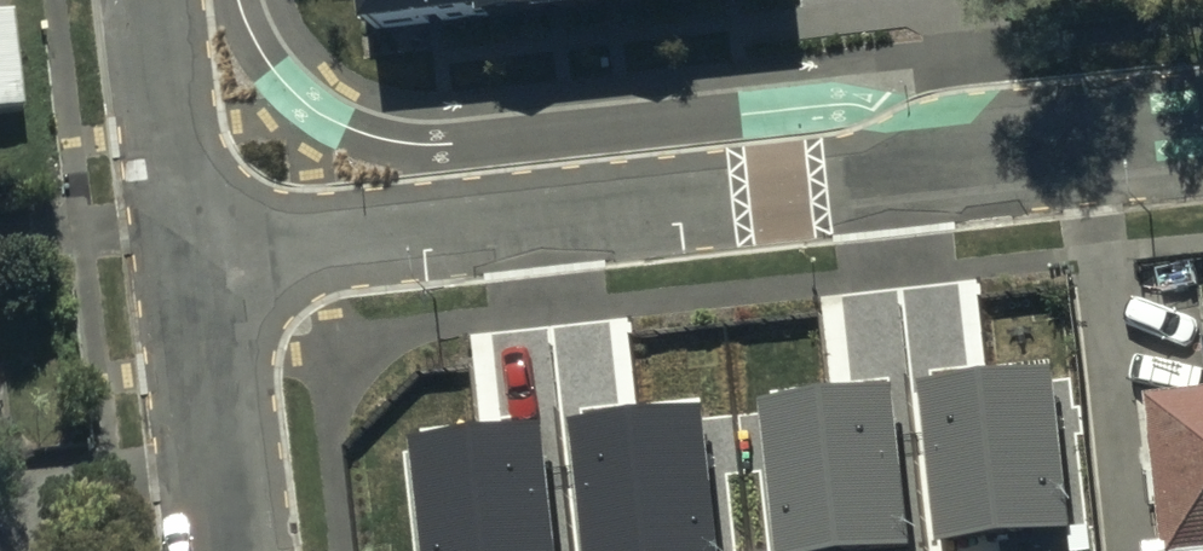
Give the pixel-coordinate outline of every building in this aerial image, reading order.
[(359,28),(591,0),(356,0),(359,28)] [(0,15),(0,110),(25,107),(15,14),(0,15)] [(1047,365),(916,380),(933,537),(1065,522),(1047,365)] [(757,396),(775,550),(797,550),(907,539),(889,382),(757,396)] [(1148,393),(1163,536),(1142,539),(1143,550),(1202,550),(1202,387),(1148,393)] [(567,420),(582,550),(715,550),(699,405),(567,420)] [(406,438),(419,550),(553,550),(538,423),(406,438)]
